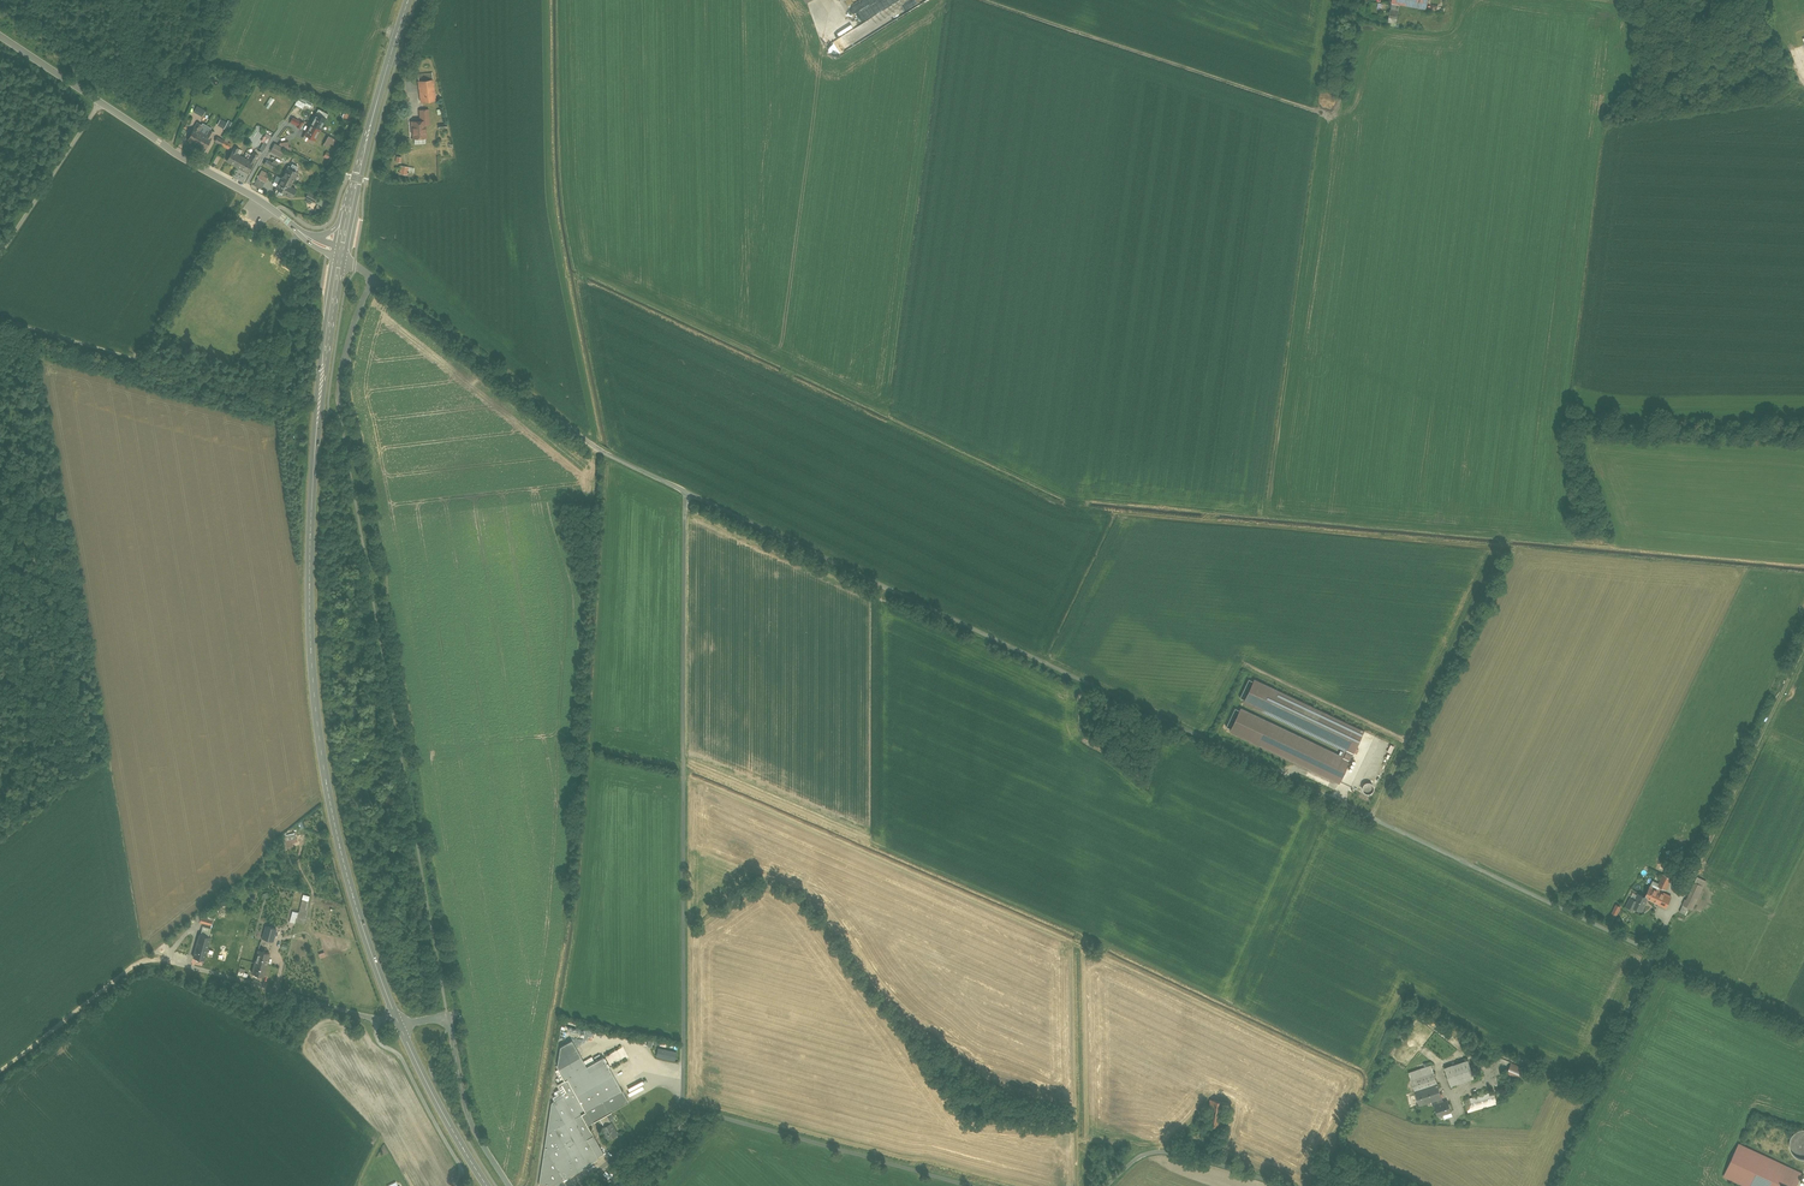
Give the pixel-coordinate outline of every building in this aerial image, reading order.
[(854,13),(877,0),(847,0),(854,13)] [(1399,10),(1391,9),(1389,18),(1397,20),(1399,10)] [(841,48),(844,52),(866,38),(864,33),(854,39),(850,33),(838,41),(840,44),(836,47),(838,50),(841,48)] [(420,77),(418,78),(421,99),(438,97),(435,76),(434,76),(433,68),(419,70),(420,77)] [(269,97),(263,106),(267,108),(273,99),(269,97)] [(302,105),(308,108),(310,103),(296,97),(293,104),(301,107),(302,105)] [(193,107),(202,112),(206,105),(197,101),(193,107)] [(420,117),(411,117),(413,135),(415,135),(415,141),(427,140),(427,134),(428,134),(427,122),(432,122),(430,105),(420,106),(420,117)] [(318,109),(303,138),(313,143),(329,114),(318,109)] [(249,125),(255,116),(247,112),(242,120),(249,125)] [(293,116),(290,122),(297,126),(297,127),(301,129),(304,122),(303,122),(305,117),(297,112),(294,117),(293,116)] [(220,114),(216,121),(223,124),(227,117),(220,114)] [(197,120),(187,138),(205,149),(215,131),(209,127),(206,133),(200,129),(203,124),(197,120)] [(213,137),(228,145),(230,139),(227,137),(229,133),(226,131),(223,135),(216,132),(213,137)] [(259,148),(263,150),(270,135),(264,132),(260,141),(262,141),(259,148)] [(327,147),(329,142),(334,144),(336,140),(326,135),(321,144),(327,147)] [(226,160),(248,173),(259,153),(254,150),(249,158),(240,154),(243,149),(235,145),(226,160)] [(266,155),(263,161),(274,166),(279,158),(273,156),(272,158),(266,155)] [(408,172),(409,163),(400,161),(399,170),(408,172)] [(278,183),(274,191),(283,195),(284,193),(292,197),(297,188),(291,186),(298,172),(295,171),(298,166),(292,163),(290,166),(288,165),(281,178),(277,175),(274,181),(278,183)] [(261,165),(253,181),(260,185),(267,173),(265,172),(267,168),(261,165)] [(310,186),(309,185),(304,193),(315,199),(319,191),(315,188),(318,183),(313,180),(310,186)] [(1365,727),(1256,675),(1254,678),(1245,696),(1244,699),(1255,704),(1344,747),(1346,748),(1347,747),(1354,750),(1365,727)] [(1245,696),(1254,678),(1250,676),(1242,694),(1245,696)] [(1253,709),(1242,704),(1240,707),(1232,725),(1230,729),(1339,781),(1350,757),(1343,754),(1344,753),(1342,752),(1253,709)] [(1232,725),(1240,707),(1236,706),(1228,723),(1232,725)] [(1354,750),(1347,747),(1346,748),(1344,747),(1342,752),(1344,753),(1343,754),(1350,757),(1354,750)] [(1369,782),(1361,784),(1363,792),(1371,790),(1369,782)] [(296,834),(284,838),(286,844),(298,841),(296,834)] [(1675,866),(1680,868),(1683,860),(1679,858),(1675,866)] [(1671,873),(1664,870),(1658,882),(1665,885),(1671,873)] [(1702,890),(1708,877),(1698,872),(1688,895),(1686,895),(1684,900),(1690,903),(1694,905),(1702,890)] [(1672,893),(1651,882),(1646,893),(1650,895),(1667,904),(1672,893)] [(1643,908),(1650,895),(1646,893),(1638,890),(1635,896),(1632,894),(1627,903),(1633,906),(1634,903),(1643,908)] [(1687,911),(1690,903),(1684,900),(1682,906),(1681,908),(1687,911)] [(1618,916),(1621,906),(1614,904),(1611,914),(1618,916)] [(299,909),(291,907),(289,919),(294,920),(295,919),(303,921),(305,912),(298,910),(299,909)] [(201,920),(191,953),(204,957),(211,933),(208,932),(214,913),(202,910),(201,913),(200,913),(198,919),(201,920)] [(273,938),(276,925),(264,922),(262,929),(261,935),(273,938)] [(263,976),(270,953),(259,950),(252,973),(263,976)] [(561,1062),(561,1064),(582,1053),(583,1052),(575,1036),(563,1042),(561,1062)] [(651,1047),(652,1044),(658,1045),(659,1039),(648,1038),(647,1046),(651,1047)] [(665,1047),(660,1046),(658,1055),(663,1056),(663,1055),(676,1057),(678,1048),(665,1046),(665,1047)] [(557,1105),(557,1106),(554,1107),(562,1122),(555,1126),(559,1133),(549,1139),(554,1148),(549,1150),(564,1176),(600,1156),(598,1154),(605,1150),(588,1120),(582,1110),(623,1087),(604,1054),(588,1063),(582,1053),(561,1064),(559,1066),(566,1077),(558,1082),(560,1086),(558,1087),(560,1091),(554,1094),(556,1098),(554,1099),(557,1105)] [(1468,1056),(1445,1064),(1451,1082),(1474,1074),(1468,1056)] [(1514,1059),(1509,1072),(1524,1078),(1528,1068),(1529,1065),(1521,1062),(1514,1059)] [(1444,1095),(1432,1061),(1410,1069),(1422,1102),(1432,1099),(1444,1095)] [(629,1097),(623,1087),(582,1110),(588,1120),(629,1097)] [(1495,1087),(1466,1096),(1470,1108),(1499,1099),(1495,1087)] [(645,1088),(630,1096),(632,1100),(647,1092),(645,1088)] [(1444,1095),(1432,1099),(1433,1103),(1436,1102),(1435,1101),(1445,1098),(1444,1095)] [(1445,1098),(1435,1101),(1436,1102),(1439,1111),(1452,1106),(1448,1096),(1445,1098)] [(1226,1102),(1210,1099),(1210,1103),(1204,1130),(1210,1131),(1211,1123),(1221,1125),(1226,1102)] [(624,1128),(615,1113),(604,1119),(605,1122),(602,1124),(609,1136),(624,1128)] [(1753,1185),(1796,1185),(1803,1169),(1803,1168),(1740,1139),(1724,1173),(1753,1185)] [(1802,1146),(1801,1141),(1800,1146),(1794,1147),(1794,1150),(1791,1149),(1793,1157),(1803,1159),(1803,1146),(1802,1146)] [(620,1184),(622,1185),(631,1185),(633,1184),(624,1178),(620,1184)]
